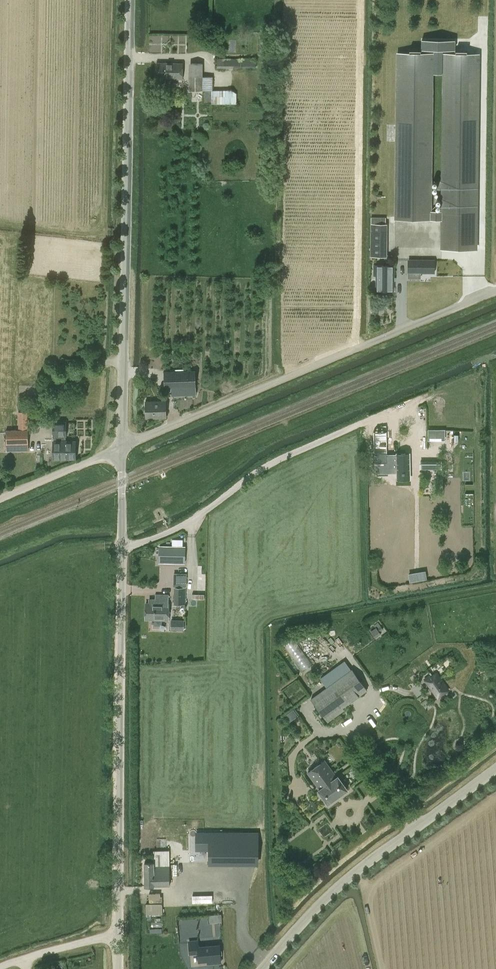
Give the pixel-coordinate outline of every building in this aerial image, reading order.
[(445,249),(476,249),(478,53),(448,53),(446,210),(426,210),(428,52),(398,52),(396,219),(430,219),(446,220),(445,249)] [(256,58),(216,58),(216,68),(255,68),(256,58)] [(181,80),(182,63),(156,63),(156,79),(181,80)] [(212,89),(212,76),(202,76),(202,63),(191,63),(191,90),(210,90),(211,103),(236,103),(236,92),(232,89),(212,89)] [(371,223),(370,223),(370,256),(387,256),(387,223),(386,223),(386,217),(371,217),(371,223)] [(439,260),(407,260),(407,275),(438,275),(439,260)] [(376,290),(393,290),(393,265),(374,264),(374,275),(376,275),(376,290)] [(194,371),(165,372),(165,387),(195,386),(194,371)] [(145,418),(166,417),(165,400),(145,401),(145,418)] [(28,429),(28,412),(18,412),(19,430),(5,430),(6,444),(6,451),(28,451),(27,429),(28,429)] [(75,441),(65,441),(65,437),(67,437),(66,423),(53,423),(53,437),(54,437),(54,441),(52,441),(53,459),(75,459),(75,441)] [(387,461),(386,453),(386,431),(373,431),(373,453),(374,461),(374,471),(401,471),(401,477),(407,477),(407,462),(400,462),(400,461),(387,461)] [(420,460),(420,468),(441,469),(441,460),(420,460)] [(160,546),(159,563),(186,563),(186,547),(160,546)] [(174,573),(174,586),(187,587),(187,574),(174,573)] [(174,604),(185,604),(185,587),(174,587),(174,604)] [(168,603),(168,595),(155,594),(155,598),(150,598),(150,603),(145,602),(144,619),(168,620),(168,603)] [(183,629),(183,619),(171,619),(171,629),(183,629)] [(380,631),(384,630),(381,622),(369,626),(370,629),(378,626),(380,631)] [(376,628),(371,632),(376,638),(380,635),(376,628)] [(294,637),(283,644),(301,671),(312,663),(294,637)] [(366,689),(351,669),(310,698),(327,721),(343,709),(342,707),(366,689)] [(438,697),(448,690),(436,673),(430,677),(426,681),(438,697)] [(317,789),(326,803),(346,789),(337,775),(335,777),(323,760),(307,771),(319,788),(317,789)] [(260,833),(198,833),(198,849),(212,849),(212,863),(260,863),(260,833)] [(169,885),(169,865),(169,850),(153,850),(153,862),(144,862),(144,886),(169,885)] [(149,893),(148,905),(162,905),(162,896),(159,896),(159,893),(149,893)] [(219,944),(198,946),(198,940),(188,940),(189,954),(198,954),(198,961),(212,960),(212,963),(220,962),(219,944)]
